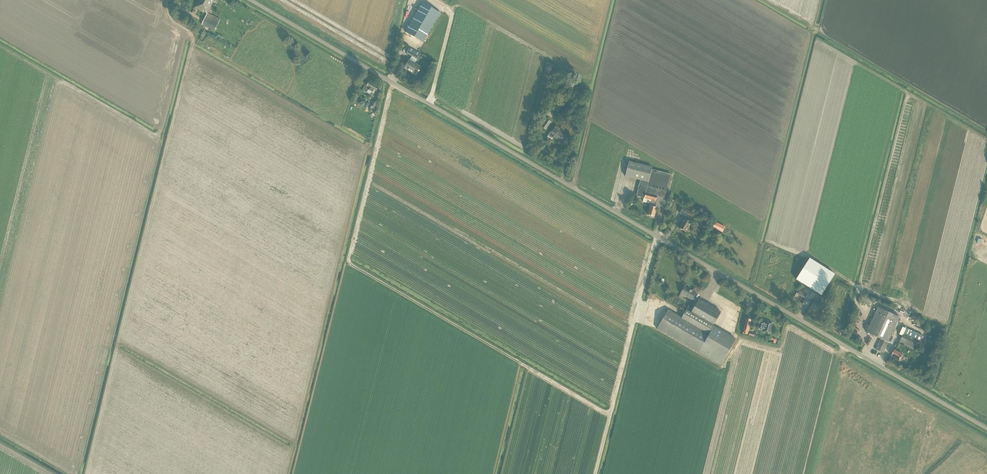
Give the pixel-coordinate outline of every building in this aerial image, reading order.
[(207,13),(214,0),(200,0),(195,7),(203,12),(203,11),(207,13)] [(441,13),(439,12),(422,3),(406,32),(424,43),(441,13)] [(206,16),(202,25),(215,31),(219,22),(206,16)] [(421,54),(410,48),(410,47),(406,53),(412,57),(410,60),(405,68),(411,72),(412,71),(417,74),(421,66),(415,63),(417,59),(417,60),(421,54)] [(366,84),(362,90),(373,96),(375,92),(376,92),(378,87),(370,82),(368,85),(366,84)] [(551,122),(547,119),(543,116),(538,124),(541,127),(546,130),(551,122)] [(563,144),(568,136),(560,131),(561,129),(556,125),(552,133),(551,132),(547,137),(552,140),(553,137),(563,144)] [(629,161),(625,176),(640,180),(636,196),(644,198),(643,202),(651,204),(647,215),(654,217),(656,208),(654,207),(655,201),(656,201),(657,197),(665,199),(671,174),(652,169),(653,167),(638,164),(629,161)] [(687,233),(692,223),(689,221),(694,213),(684,207),(680,213),(686,217),(684,220),(684,219),(679,228),(687,233)] [(716,223),(713,228),(722,232),(725,227),(716,223)] [(801,258),(790,275),(821,294),(832,278),(801,258)] [(693,291),(692,291),(685,286),(681,294),(692,300),(686,310),(687,310),(682,317),(668,310),(657,329),(721,366),(736,339),(713,326),(721,312),(699,299),(698,301),(694,299),(696,293),(696,292),(696,291),(696,290),(695,290),(694,290),(693,290),(693,291)] [(802,304),(806,298),(805,298),(807,295),(799,289),(797,293),(797,292),(793,298),(802,304)] [(863,296),(861,301),(870,306),(873,301),(863,296)] [(822,306),(819,304),(822,300),(819,297),(816,302),(814,301),(810,307),(817,312),(822,306)] [(889,342),(900,317),(879,307),(867,333),(882,339),(876,349),(884,353),(889,342)] [(747,335),(751,320),(746,319),(742,333),(747,335)] [(769,334),(773,323),(767,321),(766,323),(760,321),(758,328),(764,330),(764,332),(769,334)] [(923,336),(907,328),(900,342),(916,350),(923,336)] [(905,357),(904,356),(903,355),(895,350),(891,356),(900,361),(901,362),(902,361),(905,357)]
